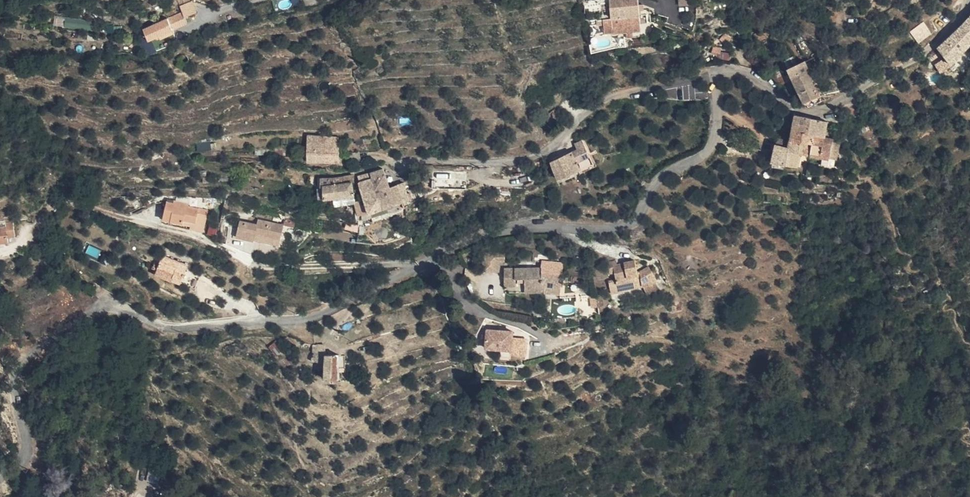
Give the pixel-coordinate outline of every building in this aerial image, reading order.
[(636,0),(608,0),(610,21),(603,22),(604,34),(611,33),(611,35),(639,31),(636,0)] [(183,18),(197,13),(192,1),(179,5),(183,18)] [(941,6),(949,11),(952,7),(946,1),(941,6)] [(691,5),(675,7),(676,14),(692,12),(691,5)] [(63,28),(89,30),(90,20),(64,18),(63,28)] [(138,32),(140,38),(143,44),(154,39),(156,42),(171,36),(166,26),(169,25),(166,20),(153,25),(152,22),(146,24),(147,28),(138,32)] [(934,53),(941,61),(932,69),(936,74),(945,69),(969,44),(969,23),(968,20),(964,24),(955,34),(934,53)] [(925,23),(910,30),(916,42),(931,35),(925,23)] [(135,40),(140,38),(138,32),(132,34),(135,40)] [(759,35),(750,38),(753,45),(762,42),(759,35)] [(777,63),(779,67),(783,65),(785,69),(790,67),(786,59),(777,63)] [(758,61),(752,66),(759,74),(765,70),(758,61)] [(779,67),(799,110),(815,102),(811,93),(816,90),(813,83),(807,86),(803,76),(805,75),(799,63),(790,67),(785,69),(783,65),(779,67)] [(561,122),(555,114),(542,125),(549,133),(561,122)] [(782,153),(768,150),(764,164),(791,168),(793,155),(814,157),(821,158),(824,141),(818,140),(821,126),(789,121),(783,145),(782,153)] [(305,164),(336,166),(336,148),(325,148),(325,140),(306,140),(305,164)] [(336,140),(325,140),(325,148),(336,148),(336,140)] [(813,166),(827,168),(831,142),(824,141),(821,158),(814,157),(813,166)] [(768,150),(782,153),(783,145),(769,143),(768,150)] [(582,144),(574,146),(574,148),(575,148),(578,153),(582,151),(586,159),(591,169),(582,144)] [(582,151),(578,153),(576,153),(580,162),(586,159),(582,151)] [(357,153),(343,156),(345,165),(359,163),(357,153)] [(576,153),(548,165),(555,182),(576,174),(578,177),(586,174),(588,170),(591,169),(586,159),(580,162),(576,153)] [(375,173),(370,174),(372,179),(369,180),(374,196),(362,200),(367,214),(391,206),(386,190),(381,177),(377,178),(375,173)] [(316,179),(314,177),(314,185),(318,185),(318,189),(322,189),(323,199),(334,198),(333,185),(332,179),(316,179)] [(368,181),(357,185),(362,200),(374,196),(369,180),(368,181)] [(339,184),(333,185),(334,198),(323,199),(323,208),(352,205),(349,183),(339,184)] [(399,185),(386,190),(391,206),(405,202),(399,185)] [(362,200),(352,205),(354,217),(367,214),(362,200)] [(170,224),(191,229),(192,224),(196,225),(199,211),(186,209),(185,211),(175,209),(175,206),(167,204),(164,216),(172,218),(170,224)] [(192,224),(191,229),(191,231),(201,233),(206,213),(199,211),(196,225),(192,224)] [(257,227),(240,223),(236,239),(254,243),(254,242),(280,247),(284,227),(258,222),(257,227)] [(7,246),(7,241),(14,240),(12,226),(4,226),(4,231),(0,231),(0,247),(7,246)] [(194,292),(198,283),(184,277),(187,269),(162,259),(161,260),(157,258),(152,271),(157,273),(155,277),(194,292)] [(646,287),(653,286),(654,286),(647,270),(634,273),(632,261),(613,265),(612,261),(604,263),(606,274),(611,273),(612,280),(605,282),(608,295),(627,291),(626,290),(640,287),(640,286),(645,285),(646,287)] [(541,269),(503,268),(502,285),(514,286),(514,280),(517,280),(517,291),(523,291),(523,294),(561,295),(563,265),(542,263),(541,269)] [(655,292),(653,286),(646,287),(645,285),(640,286),(640,287),(641,294),(655,292)] [(605,295),(595,297),(597,306),(607,304),(605,295)] [(515,325),(490,323),(489,341),(514,343),(515,325)] [(322,350),(328,350),(327,339),(307,342),(309,350),(317,349),(317,357),(322,358),(322,350)] [(328,362),(341,362),(341,350),(328,350),(322,350),(322,358),(328,358),(328,362)] [(342,374),(341,362),(328,362),(329,374),(342,374)]
